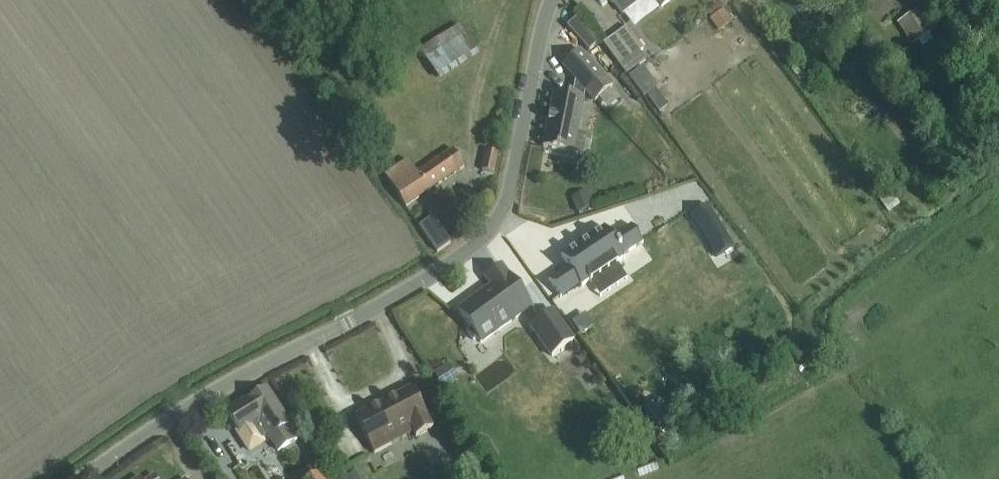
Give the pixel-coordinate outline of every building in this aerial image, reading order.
[(613,4),(624,19),(649,0),(610,0),(613,4)] [(662,10),(677,0),(655,0),(662,10)] [(923,9),(897,26),(911,48),(937,31),(923,9)] [(710,20),(719,33),(732,24),(723,11),(710,20)] [(438,81),(478,55),(460,26),(419,52),(438,81)] [(626,29),(603,45),(618,68),(626,63),(640,53),(642,52),(626,29)] [(553,92),(543,147),(571,153),(583,93),(592,103),(610,87),(579,51),(562,65),(575,80),(572,96),(553,92)] [(640,53),(626,63),(618,68),(624,77),(646,62),(640,53)] [(663,102),(655,108),(659,113),(667,107),(663,102)] [(405,208),(465,168),(453,150),(417,174),(408,161),(384,177),(405,208)] [(494,175),(499,154),(485,151),(481,172),(484,172),(483,176),(493,178),(493,174),(494,175)] [(882,183),(871,191),(888,215),(899,207),(882,183)] [(577,212),(594,206),(588,192),(572,198),(577,212)] [(698,213),(691,217),(703,237),(716,258),(726,252),(733,247),(727,237),(708,207),(698,213)] [(437,254),(451,244),(433,217),(419,227),(437,254)] [(568,268),(549,281),(560,298),(579,285),(581,287),(624,258),(623,257),(642,243),(631,226),(611,240),(604,229),(561,257),(568,268)] [(492,288),(458,312),(470,330),(467,333),(473,341),(477,339),(481,344),(532,307),(509,275),(508,276),(500,266),(485,278),(492,288)] [(530,327),(552,358),(574,342),(552,311),(530,327)] [(449,365),(433,376),(441,389),(458,379),(449,365)] [(355,419),(374,455),(391,446),(387,438),(410,426),(416,439),(433,430),(412,389),(394,399),(394,400),(357,419),(356,418),(355,419)] [(228,415),(239,432),(241,431),(244,436),(241,439),(250,452),(263,444),(261,441),(266,438),(268,440),(269,439),(278,453),(297,440),(266,391),(228,415)]
